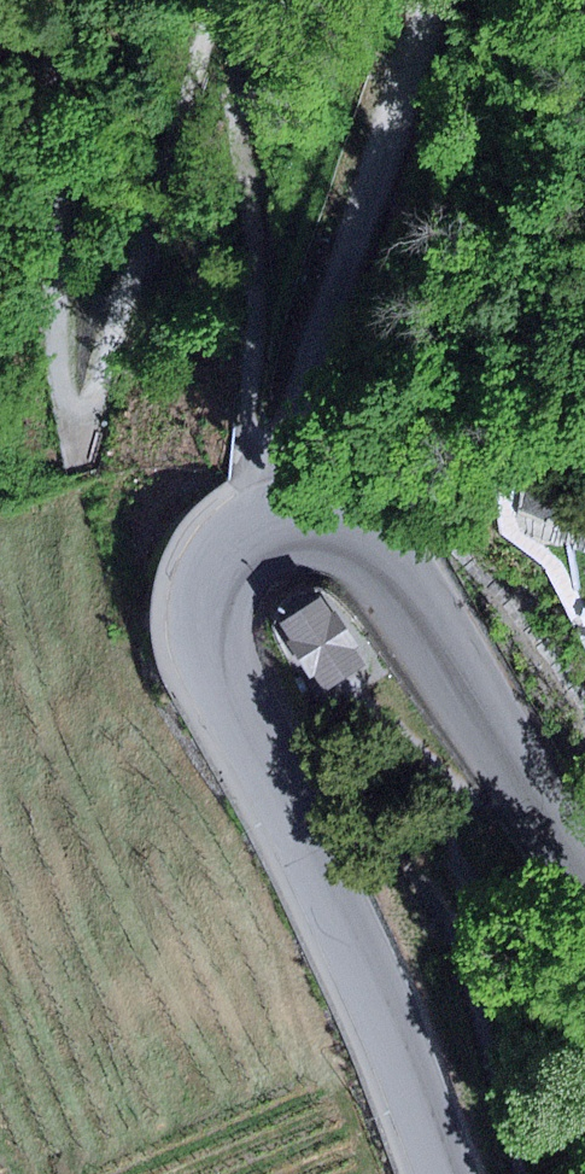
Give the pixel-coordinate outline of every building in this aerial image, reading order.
[(358,645),(322,595),(275,629),(311,679),(315,676),(326,693),(366,664),(354,648),(358,645)]
